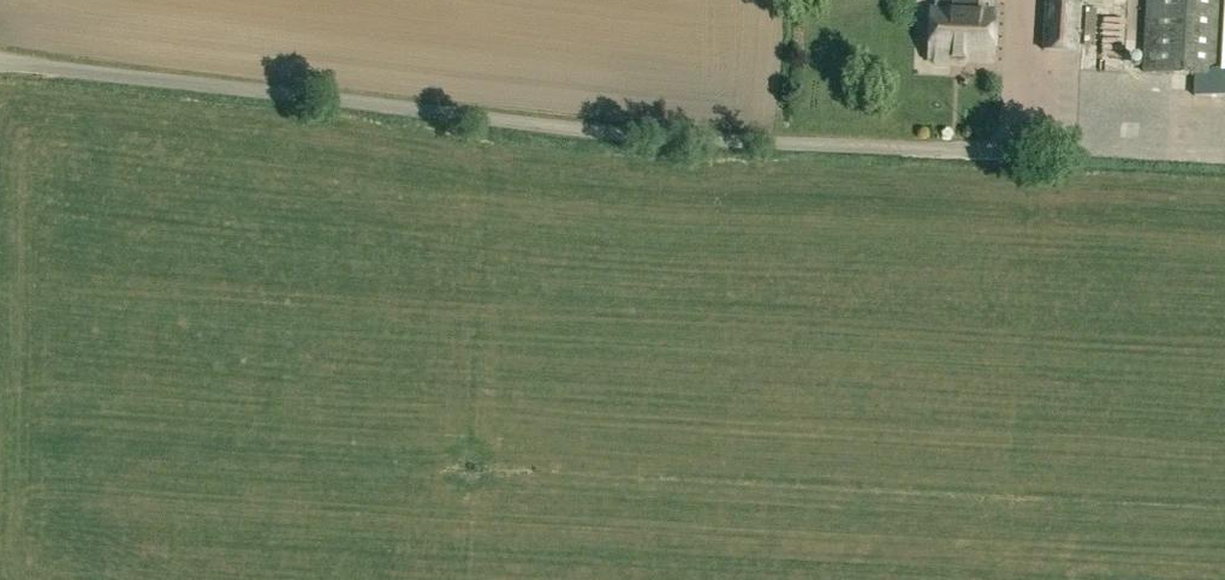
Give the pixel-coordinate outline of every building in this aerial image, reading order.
[(944,9),(931,9),(929,60),(934,60),(934,65),(952,66),(952,61),(992,62),(994,11),(984,11),(985,0),(944,0),(944,9)] [(1141,74),(1192,77),(1191,97),(1207,98),(1224,98),(1224,73),(1222,73),(1224,20),(1224,0),(1145,0),(1141,74)] [(1046,1),(1043,51),(1075,53),(1078,3),(1046,1)]
